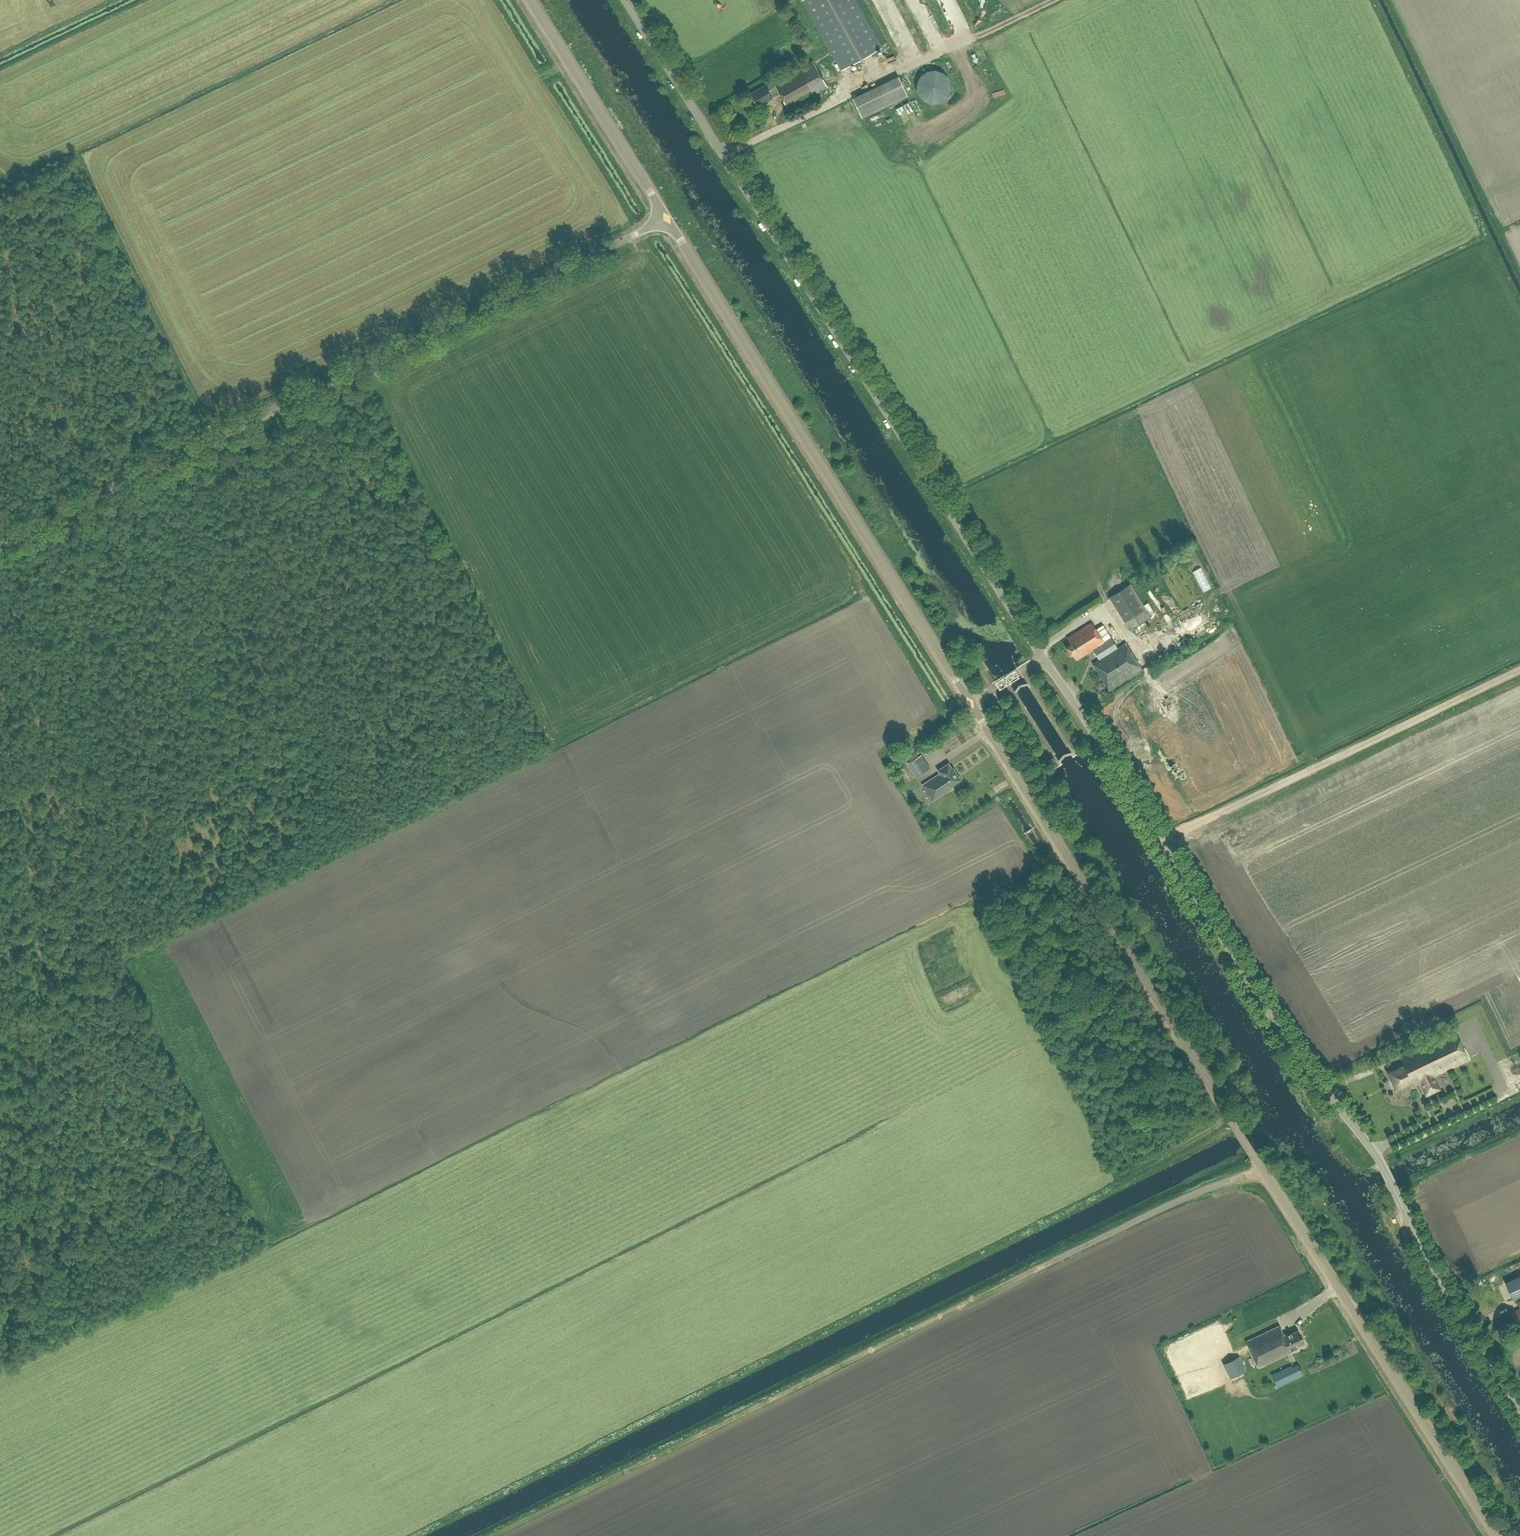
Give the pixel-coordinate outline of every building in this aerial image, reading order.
[(857,0),(804,0),(803,1),(841,70),(883,47),(857,0)] [(815,65),(813,60),(772,82),(773,83),(765,87),(765,86),(750,94),(757,107),(772,99),(772,98),(780,94),(791,113),(830,92),(815,65)] [(908,96),(898,77),(853,98),(862,118),(908,96)] [(1150,616),(1129,583),(1108,597),(1129,630),(1150,616)] [(1150,602),(1146,605),(1152,615),(1156,613),(1150,602)] [(1096,629),(1092,623),(1067,638),(1070,644),(1065,647),(1071,656),(1073,655),(1076,660),(1105,643),(1104,641),(1110,637),(1102,625),(1096,629)] [(1181,625),(1157,636),(1160,642),(1184,632),(1181,625)] [(1142,670),(1125,643),(1092,664),(1109,690),(1142,670)] [(919,756),(915,751),(907,757),(910,762),(908,763),(917,776),(930,768),(921,754),(919,756)] [(952,768),(948,763),(938,770),(940,773),(922,785),(932,801),(952,788),(951,786),(959,780),(957,776),(958,775),(953,768),(952,768)] [(1394,1087),(1409,1080),(1411,1084),(1418,1081),(1425,1097),(1441,1089),(1434,1075),(1436,1074),(1441,1072),(1468,1060),(1454,1028),(1397,1053),(1402,1064),(1387,1071),(1387,1072),(1394,1087)] [(1505,1283),(1513,1299),(1519,1296),(1519,1276),(1505,1283)] [(1512,1313),(1519,1329),(1519,1309),(1512,1313)] [(1283,1334),(1279,1325),(1245,1341),(1258,1367),(1292,1352),(1290,1349),(1304,1343),(1298,1330),(1286,1335),(1286,1333),(1283,1334)] [(1237,1357),(1227,1361),(1234,1376),(1244,1372),(1237,1357)] [(1303,1375),(1298,1364),(1292,1367),(1291,1365),(1280,1370),(1285,1383),(1303,1375)]
